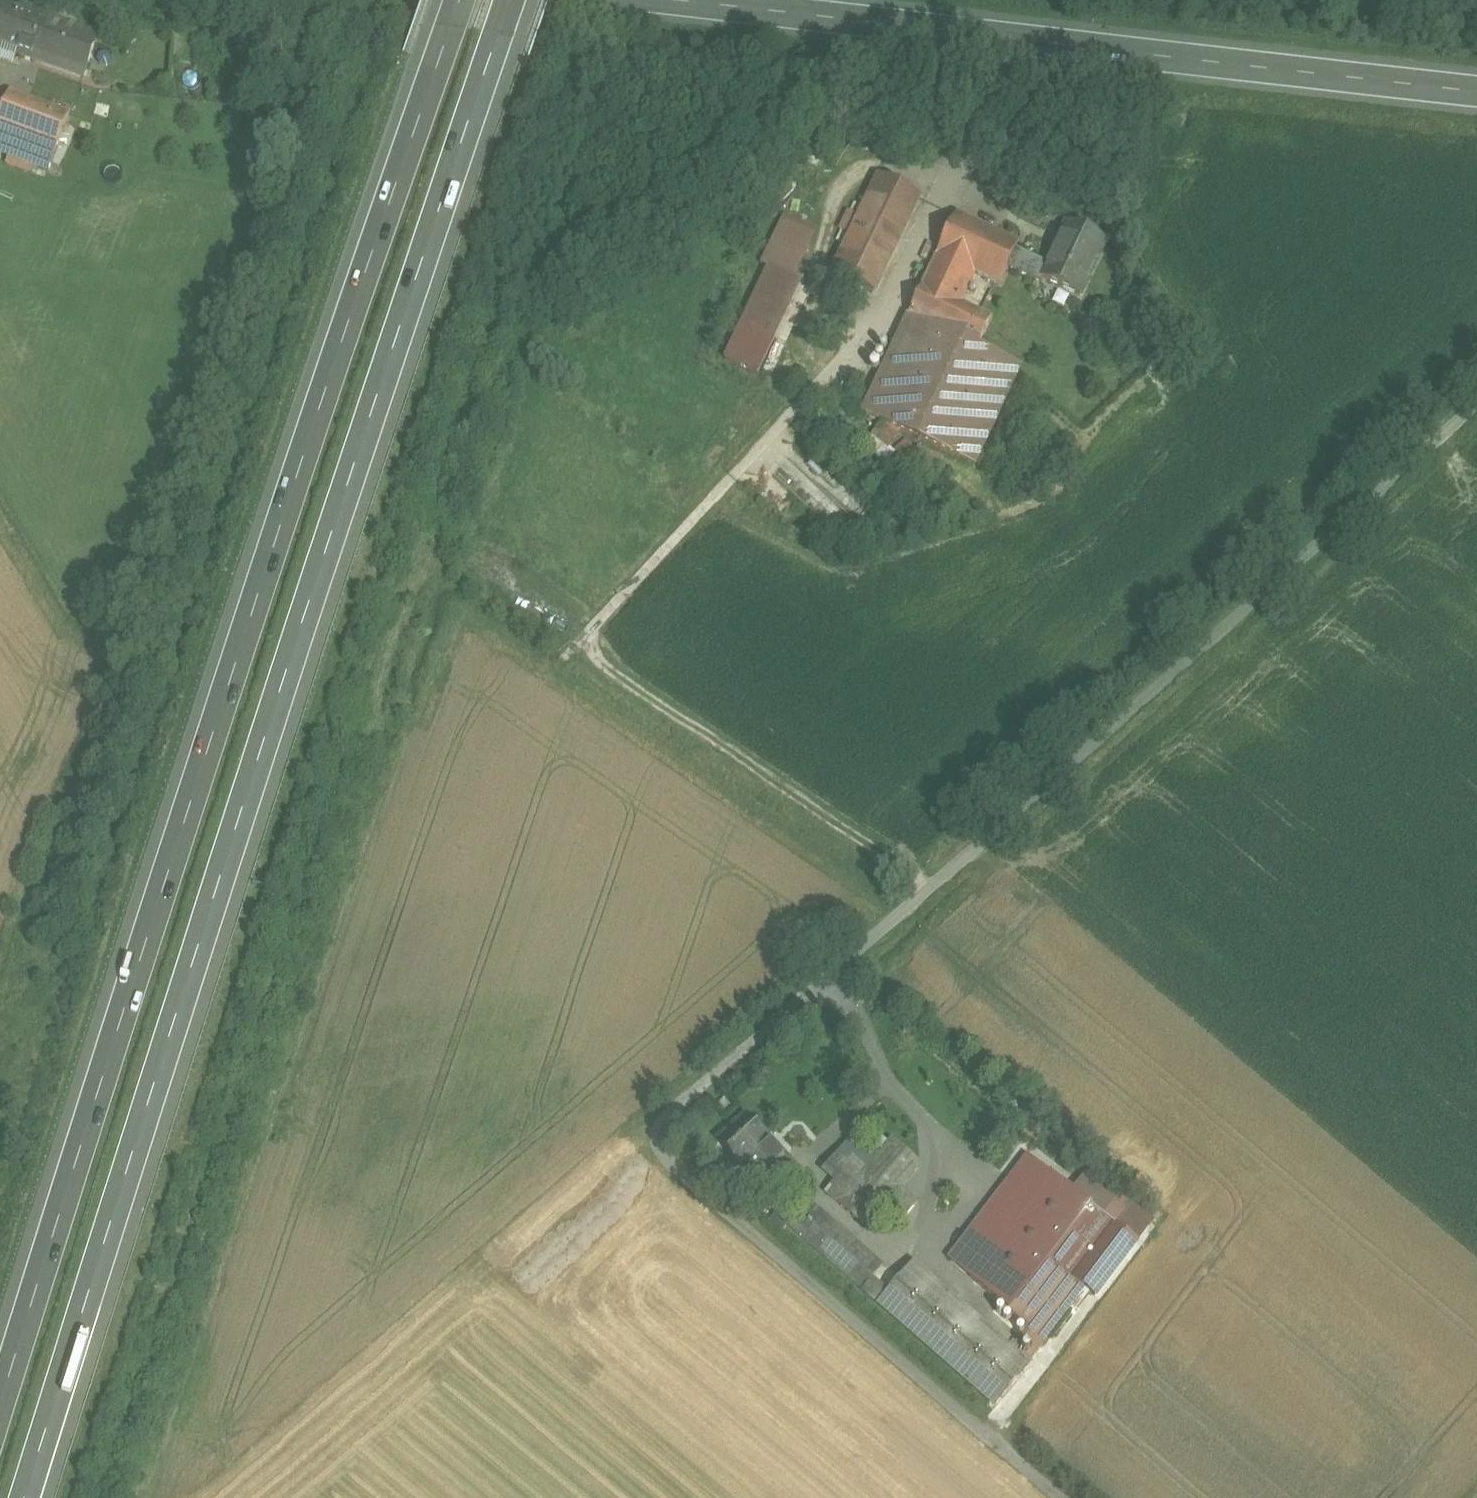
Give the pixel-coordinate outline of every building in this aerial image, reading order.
[(4,5),(0,16),(0,49),(84,78),(98,39),(4,5)] [(9,94),(0,119),(0,154),(49,172),(70,116),(9,94)] [(920,200),(878,181),(834,274),(875,294),(920,200)] [(769,269),(732,363),(773,380),(811,284),(806,282),(825,232),(787,216),(766,268),(769,269)] [(1018,246),(956,217),(900,337),(969,369),(992,321),(961,306),(975,275),(999,287),(1007,270),(1016,252),(1018,246)] [(1105,243),(1066,224),(1060,238),(1062,239),(1049,267),(1016,252),(1007,270),(1042,287),(1044,282),(1079,298),(1105,243)] [(896,425),(873,396),(850,412),(872,442),(896,425)] [(941,406),(912,434),(925,448),(954,420),(941,406)] [(922,449),(915,467),(943,477),(949,458),(922,449)] [(731,1105),(725,1099),(719,1104),(726,1110),(731,1105)] [(764,1135),(747,1116),(746,1116),(718,1141),(740,1165),(741,1164),(769,1195),(770,1196),(783,1184),(795,1173),(766,1141),(768,1140),(764,1136),(764,1135)] [(893,1140),(867,1170),(851,1156),(836,1173),(840,1177),(826,1193),(866,1227),(887,1202),(905,1217),(918,1203),(899,1188),(920,1164),(893,1140)] [(783,1184),(770,1196),(769,1195),(766,1198),(774,1207),(791,1193),(783,1184)] [(1015,1201),(1011,1202),(1009,1204),(1006,1206),(1004,1208),(1003,1210),(1001,1212),(1000,1214),(1000,1216),(999,1219),(999,1223),(999,1227),(1000,1229),(1001,1232),(1003,1234),(1005,1237),(1007,1239),(1010,1240),(1013,1242),(1017,1243),(1021,1243),(1025,1243),(1029,1242),(1031,1240),(1033,1239),(1036,1237),(1038,1234),(1039,1232),(1040,1230),(1041,1227),(1042,1224),(1042,1221),(1041,1217),(1040,1214),(1038,1210),(1036,1207),(1033,1205),(1030,1203),(1026,1201),(1020,1200),(1015,1201)] [(883,1265),(810,1202),(789,1227),(862,1290),(883,1265)] [(1083,1287),(1046,1259),(1038,1270),(1024,1259),(1012,1275),(998,1293),(994,1299),(1045,1338),(1083,1287)] [(1030,1365),(914,1264),(889,1294),(877,1284),(870,1292),(882,1302),(879,1304),(995,1405),(1030,1365)] [(1002,1267),(988,1285),(998,1293),(1012,1275),(1002,1267)]
